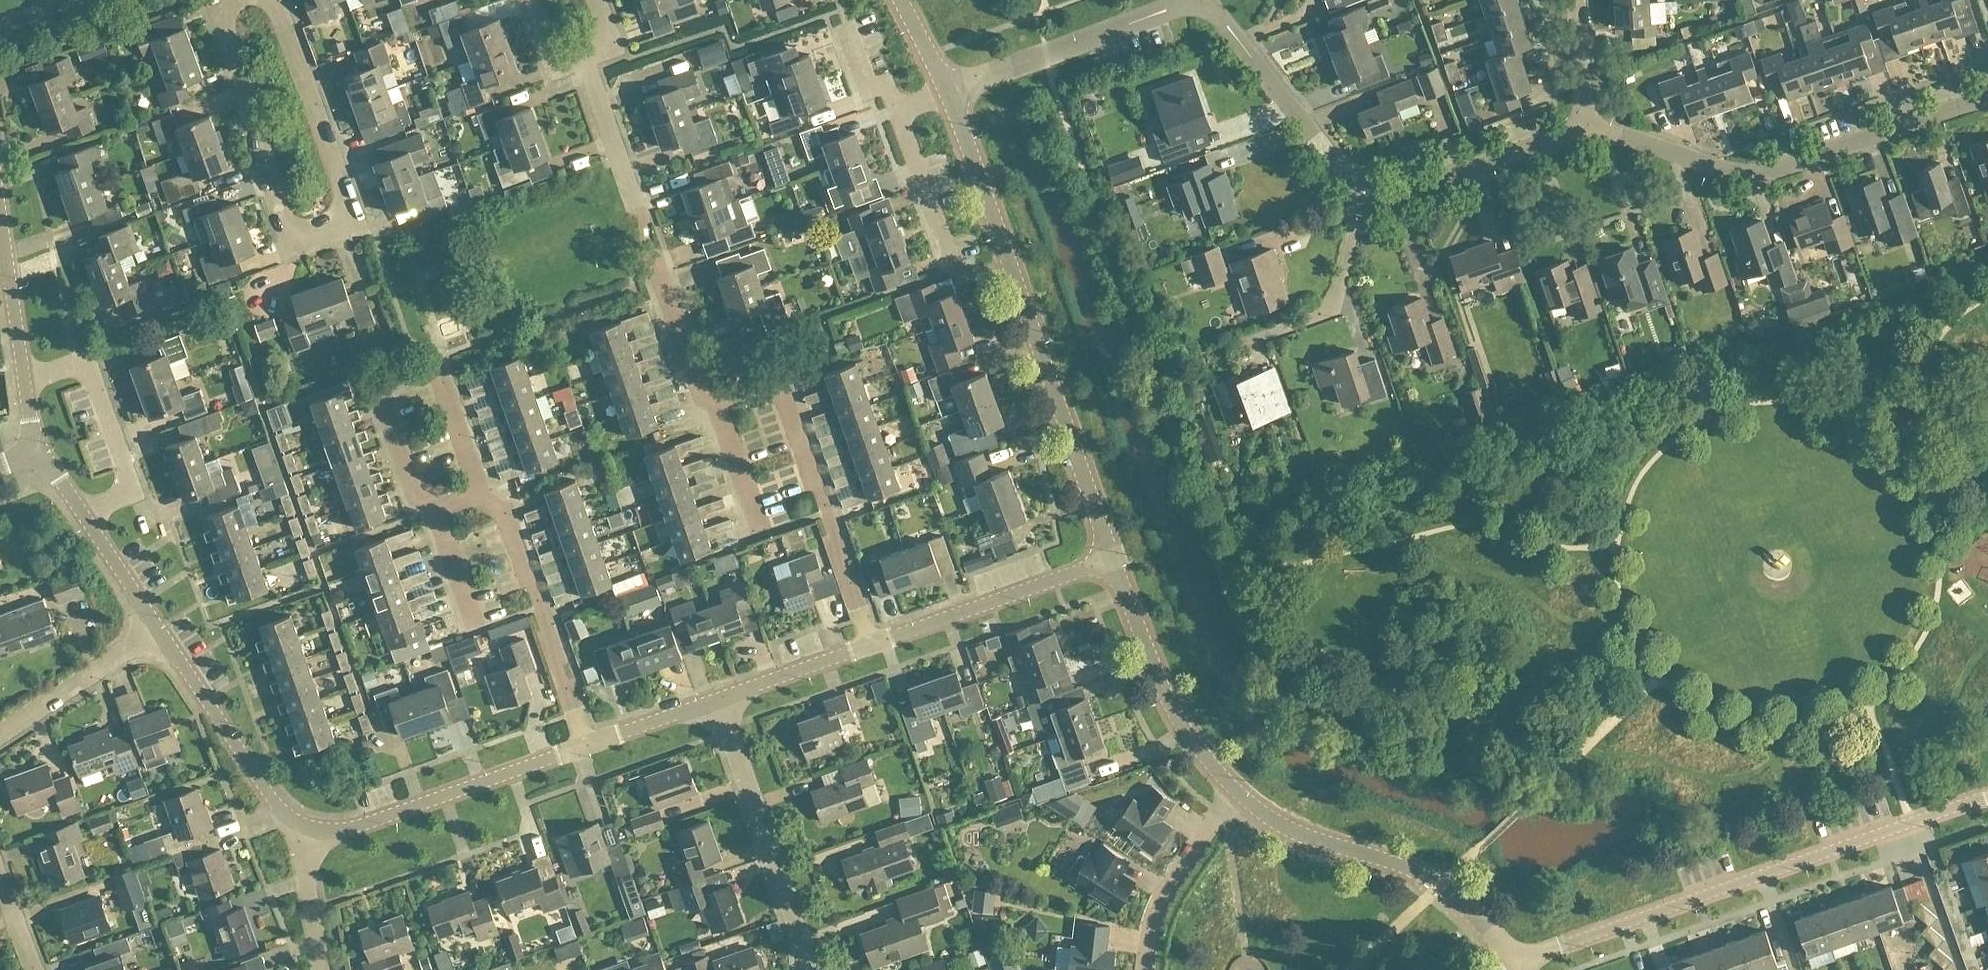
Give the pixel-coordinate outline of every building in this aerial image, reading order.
[(314,25),(336,17),(330,2),(337,0),(305,0),(314,25)] [(365,5),(366,6),(383,0),(346,0),(350,10),(365,5)] [(471,11),(467,0),(457,4),(461,15),(461,14),(471,11)] [(643,18),(666,10),(670,22),(698,12),(694,0),(637,0),(643,18)] [(718,17),(728,14),(723,0),(714,3),(718,17)] [(763,11),(788,3),(787,0),(759,0),(763,11)] [(800,6),(809,8),(811,0),(801,0),(800,6)] [(1379,1),(1366,6),(1371,17),(1390,9),(1386,0),(1381,0),(1379,1)] [(1516,0),(1480,0),(1485,17),(1518,6),(1516,0)] [(1751,0),(1737,0),(1744,17),(1756,12),(1751,0)] [(1854,14),(1865,10),(1861,0),(1849,0),(1854,14)] [(1906,11),(1918,46),(1938,39),(1926,4),(1925,0),(1916,0),(1918,7),(1906,11)] [(1926,4),(1938,39),(1960,31),(1953,11),(1964,7),(1961,0),(1925,0),(1926,4)] [(1903,2),(1891,6),(1870,13),(1878,37),(1890,33),(1897,53),(1918,46),(1906,11),(1903,2)] [(1648,3),(1614,6),(1616,27),(1630,26),(1631,37),(1656,36),(1656,24),(1650,24),(1648,3)] [(1525,26),(1518,6),(1485,17),(1492,37),(1525,26)] [(794,7),(774,14),(777,23),(797,16),(794,7)] [(1335,31),(1326,35),(1329,44),(1326,45),(1325,47),(1329,59),(1332,60),(1335,59),(1335,60),(1369,47),(1359,22),(1368,19),(1364,8),(1331,21),(1335,31)] [(467,31),(464,21),(461,14),(461,15),(459,15),(444,21),(438,23),(448,49),(466,42),(472,59),(508,47),(498,20),(467,31)] [(752,15),(736,20),(740,32),(756,26),(752,15)] [(172,18),(163,21),(135,31),(144,55),(155,51),(160,65),(194,53),(185,28),(176,31),(172,18)] [(1408,21),(1395,26),(1398,34),(1411,29),(1408,21)] [(1433,35),(1444,31),(1441,21),(1430,25),(1433,35)] [(1814,21),(1806,24),(1811,39),(1819,36),(1814,21)] [(1742,25),(1747,38),(1756,35),(1752,22),(1742,25)] [(1865,23),(1833,35),(1848,78),(1869,71),(1862,51),(1874,47),(1865,23)] [(1811,39),(1806,24),(1798,27),(1803,42),(1811,39)] [(1747,38),(1742,25),(1732,29),(1736,42),(1747,38)] [(1525,26),(1492,37),(1498,56),(1518,50),(1531,46),(1525,26)] [(316,30),(307,33),(310,43),(319,39),(316,30)] [(1444,31),(1433,35),(1436,44),(1448,40),(1444,31)] [(401,36),(404,45),(413,42),(410,33),(401,36)] [(1833,35),(1812,42),(1827,86),(1848,78),(1833,35)] [(1696,42),(1700,53),(1710,49),(1706,39),(1696,42)] [(102,41),(75,50),(80,62),(106,53),(102,41)] [(342,42),(329,46),(332,55),(345,51),(342,42)] [(696,51),(703,70),(727,62),(720,42),(696,51)] [(1827,86),(1812,42),(1804,45),(1808,55),(1795,59),(1807,93),(1827,86)] [(355,53),(362,71),(345,78),(353,101),(388,89),(384,76),(394,72),(383,43),(355,53)] [(461,85),(465,97),(445,104),(450,116),(470,109),(493,100),(487,84),(517,73),(508,47),(472,59),(479,78),(461,85)] [(1369,47),(1335,60),(1344,83),(1363,76),(1367,87),(1388,79),(1379,56),(1373,59),(1369,47)] [(1498,56),(1485,60),(1492,81),(1524,70),(1518,50),(1498,56)] [(194,53),(160,65),(165,79),(154,83),(163,106),(166,105),(168,112),(184,106),(182,99),(190,96),(186,83),(203,77),(194,53)] [(1417,58),(1421,68),(1433,64),(1429,53),(1417,58)] [(1719,73),(1731,108),(1751,101),(1744,81),(1756,77),(1748,53),(1727,60),(1730,69),(1719,73)] [(771,96),(818,79),(809,55),(781,66),(776,54),(748,64),(752,76),(762,72),(771,96)] [(1807,93),(1795,59),(1783,63),(1779,54),(1759,61),(1767,84),(1780,80),(1787,100),(1807,93)] [(40,108),(70,98),(64,83),(76,79),(68,59),(45,67),(49,79),(32,85),(40,108)] [(1446,74),(1458,70),(1455,61),(1443,65),(1446,74)] [(1415,77),(1425,101),(1445,93),(1436,69),(1415,77)] [(1731,108),(1719,73),(1705,78),(1702,69),(1695,71),(1698,80),(1710,115),(1731,108)] [(696,82),(695,82),(691,70),(665,80),(669,91),(646,99),(654,123),(688,111),(685,102),(700,96),(696,82)] [(1458,70),(1446,74),(1449,83),(1461,79),(1458,70)] [(1531,90),(1524,70),(1492,81),(1499,101),(1493,102),(1497,113),(1520,105),(1516,95),(1531,90)] [(1626,84),(1633,82),(1629,71),(1623,74),(1626,84)] [(1710,115),(1698,80),(1684,85),(1681,76),(1657,84),(1665,108),(1682,102),(1689,122),(1710,115)] [(1163,163),(1193,152),(1188,137),(1206,131),(1201,117),(1204,116),(1190,78),(1165,87),(1170,101),(1158,105),(1166,127),(1152,132),(1163,163)] [(771,96),(779,120),(769,124),(774,136),(802,126),(798,114),(827,104),(818,79),(771,96)] [(1360,115),(1369,138),(1402,125),(1396,109),(1417,101),(1410,82),(1386,91),(1391,103),(1360,115)] [(394,104),(388,89),(353,101),(363,127),(367,138),(409,123),(402,101),(394,104)] [(75,112),(70,98),(40,108),(49,132),(66,126),(70,137),(93,129),(86,108),(75,112)] [(1442,98),(1432,105),(1442,117),(1451,109),(1442,98)] [(476,115),(476,116),(470,118),(473,126),(479,124),(481,127),(486,126),(490,138),(500,134),(504,146),(539,134),(530,109),(508,117),(503,105),(476,115)] [(693,124),(688,111),(654,123),(663,149),(686,140),(690,152),(717,142),(709,119),(693,124)] [(184,153),(218,141),(209,116),(178,127),(174,114),(152,122),(160,143),(178,136),(184,153)] [(146,119),(133,124),(137,135),(150,130),(146,119)] [(837,128),(822,133),(820,127),(799,135),(808,161),(826,154),(832,168),(863,157),(855,134),(841,139),(837,128)] [(384,188),(418,176),(414,164),(430,158),(421,134),(394,144),(399,156),(376,164),(384,188)] [(539,134),(504,146),(492,151),(497,163),(494,164),(498,174),(503,187),(529,178),(525,166),(548,157),(539,134)] [(172,177),(173,178),(159,183),(167,205),(180,200),(180,199),(201,191),(196,178),(228,167),(218,141),(184,153),(191,171),(172,177)] [(1985,193),(1987,192),(1987,141),(1969,148),(1985,193)] [(63,198),(98,185),(89,160),(100,156),(96,145),(68,155),(72,167),(54,173),(63,198)] [(762,153),(775,188),(789,182),(777,148),(762,153)] [(730,158),(734,169),(748,165),(744,153),(730,158)] [(863,157),(832,168),(822,172),(827,186),(818,189),(827,214),(837,210),(836,206),(862,196),(858,185),(871,180),(863,157)] [(1129,160),(1107,168),(1112,183),(1135,175),(1129,160)] [(734,201),(726,178),(734,176),(729,162),(702,171),(706,183),(684,191),(693,217),(734,202),(734,201)] [(1916,171),(1923,189),(1910,194),(1919,220),(1932,216),(1929,208),(1951,201),(1957,217),(1970,212),(1960,183),(1948,187),(1940,163),(1916,171)] [(1176,177),(1178,183),(1165,187),(1173,212),(1181,209),(1183,216),(1201,210),(1207,226),(1237,216),(1228,192),(1230,191),(1225,175),(1213,179),(1208,166),(1176,177)] [(427,201),(418,176),(384,188),(393,213),(416,204),(421,217),(446,207),(441,196),(427,201)] [(1852,214),(1859,234),(1884,226),(1890,244),(1915,235),(1904,204),(1890,209),(1879,179),(1848,190),(1856,212),(1852,214)] [(98,185),(63,198),(72,221),(89,215),(94,227),(122,217),(118,204),(107,208),(98,185)] [(1132,197),(1117,202),(1127,231),(1142,225),(1132,197)] [(201,244),(246,228),(237,203),(214,212),(210,199),(183,209),(187,222),(192,220),(201,244)] [(734,202),(693,217),(701,241),(724,233),(728,246),(755,237),(751,223),(746,225),(738,200),(734,201),(734,202)] [(148,202),(134,208),(138,218),(152,213),(148,202)] [(1805,213),(1789,219),(1799,248),(1824,239),(1829,252),(1853,244),(1843,215),(1832,219),(1826,202),(1804,210),(1805,213)] [(818,207),(801,213),(805,224),(822,218),(820,211),(818,207)] [(861,252),(901,238),(892,214),(876,220),(871,209),(848,217),(855,236),(861,252)] [(799,212),(784,218),(788,229),(804,223),(799,212)] [(162,223),(166,215),(161,213),(155,215),(157,221),(162,223)] [(1731,232),(1741,259),(1736,261),(1742,279),(1766,270),(1772,288),(1796,279),(1785,249),(1773,253),(1762,222),(1731,232)] [(121,228),(121,229),(99,237),(104,251),(84,259),(93,283),(123,272),(127,270),(122,256),(130,253),(130,254),(138,251),(129,226),(121,228)] [(202,245),(212,241),(216,251),(200,257),(210,284),(237,274),(232,260),(255,252),(246,228),(201,244),(202,245)] [(1668,257),(1677,283),(1699,275),(1704,291),(1726,283),(1716,255),(1703,259),(1693,231),(1665,241),(1670,256),(1668,257)] [(901,238),(861,252),(868,269),(876,291),(899,283),(893,268),(909,262),(901,238)] [(1452,259),(1463,292),(1495,280),(1500,293),(1526,285),(1514,252),(1497,258),(1492,243),(1468,251),(1469,253),(1452,259)] [(1191,257),(1202,287),(1227,278),(1216,248),(1191,257)] [(1653,261),(1637,267),(1631,249),(1599,260),(1612,297),(1626,292),(1631,308),(1648,303),(1650,308),(1667,302),(1653,261)] [(725,299),(761,286),(757,275),(771,270),(764,250),(740,258),(744,269),(718,278),(725,299)] [(1272,250),(1231,265),(1248,314),(1286,301),(1275,268),(1278,267),(1272,250)] [(1537,272),(1549,309),(1570,302),(1576,320),(1601,311),(1590,282),(1575,287),(1567,262),(1537,272)] [(1918,282),(1929,279),(1925,263),(1915,266),(1918,282)] [(123,272),(93,283),(102,306),(121,299),(127,314),(149,306),(140,281),(128,285),(123,272)] [(342,279),(317,288),(329,322),(329,321),(353,313),(359,330),(375,325),(366,297),(350,303),(342,279)] [(228,282),(213,287),(217,297),(231,292),(228,282)] [(1807,307),(1804,297),(1802,297),(1798,284),(1780,290),(1792,326),(1811,320),(1807,307)] [(934,328),(964,317),(956,294),(938,300),(932,285),(894,299),(903,324),(929,314),(934,328)] [(761,286),(725,299),(732,320),(759,311),(767,333),(790,324),(779,294),(765,299),(761,286)] [(329,322),(317,288),(293,296),(301,319),(285,325),(295,352),(311,346),(310,342),(334,334),(329,321),(329,322)] [(1811,320),(1830,314),(1822,291),(1804,297),(1807,307),(1811,320)] [(239,312),(233,295),(225,298),(230,315),(239,312)] [(1388,310),(1397,335),(1389,338),(1394,353),(1426,342),(1433,363),(1455,356),(1442,319),(1429,324),(1421,299),(1388,310)] [(142,308),(127,314),(130,322),(145,316),(142,308)] [(647,312),(629,319),(632,327),(650,320),(647,312)] [(934,328),(924,332),(929,346),(938,370),(961,362),(955,348),(973,341),(964,317),(934,328)] [(223,318),(210,322),(213,332),(226,328),(223,318)] [(598,353),(629,342),(625,332),(629,331),(625,320),(590,332),(598,353)] [(636,340),(639,348),(657,341),(654,333),(636,340)] [(140,393),(174,380),(167,363),(187,356),(179,335),(158,342),(163,356),(131,368),(140,393)] [(845,340),(845,341),(833,345),(836,357),(862,347),(857,335),(845,340)] [(633,341),(629,342),(598,353),(605,374),(635,363),(632,354),(637,352),(633,341)] [(1357,365),(1353,352),(1312,365),(1319,386),(1334,381),(1341,404),(1355,399),(1357,405),(1386,396),(1374,360),(1357,365)] [(644,360),(647,368),(664,362),(661,354),(644,360)] [(498,389),(529,378),(521,356),(491,367),(494,378),(490,379),(494,390),(498,389)] [(640,362),(635,363),(605,374),(612,395),(643,384),(640,374),(644,373),(640,362)] [(833,396),(863,385),(856,364),(825,375),(829,385),(824,386),(828,398),(833,396)] [(1604,392),(1625,385),(1617,364),(1604,369),(1607,379),(1601,381),(1604,392)] [(1567,365),(1555,369),(1563,392),(1568,405),(1579,401),(1567,365)] [(911,368),(899,372),(904,386),(916,381),(911,368)] [(1245,372),(1212,384),(1227,423),(1250,415),(1253,424),(1288,410),(1273,369),(1247,379),(1245,372)] [(1554,395),(1563,392),(1555,369),(1546,372),(1554,395)] [(960,411),(994,399),(985,374),(954,385),(949,372),(927,380),(935,402),(955,395),(960,411)] [(669,375),(651,381),(654,389),(671,383),(669,375)] [(529,378),(498,389),(502,399),(498,400),(501,411),(505,410),(536,399),(529,378)] [(174,380),(140,393),(149,418),(181,406),(186,419),(207,412),(199,390),(180,397),(174,380)] [(246,381),(231,386),(237,403),(252,398),(246,381)] [(647,383),(643,384),(612,395),(620,416),(651,405),(647,395),(651,393),(647,383)] [(918,383),(906,387),(910,399),(922,395),(918,383)] [(488,384),(470,390),(473,398),(491,392),(488,384)] [(833,396),(836,406),(832,407),(836,418),(840,417),(840,416),(840,417),(871,406),(863,385),(833,396)] [(348,413),(348,412),(343,400),(352,397),(349,389),(310,403),(317,424),(348,413)] [(1478,389),(1463,394),(1473,423),(1488,418),(1478,389)] [(804,397),(807,405),(825,399),(822,391),(804,397)] [(658,402),(661,410),(679,403),(676,396),(658,402)] [(536,399),(505,410),(509,420),(505,421),(509,432),(513,430),(543,420),(536,399)] [(994,399),(960,411),(967,429),(947,436),(955,457),(977,449),(972,436),(1003,424),(994,399)] [(655,403),(651,405),(620,416),(627,437),(658,426),(654,415),(658,414),(655,403)] [(495,404),(477,411),(480,419),(498,412),(495,404)] [(840,416),(840,417),(843,426),(839,428),(843,439),(847,438),(878,427),(871,406),(840,417),(840,416)] [(356,409),(348,412),(348,413),(317,424),(325,445),(355,434),(355,433),(351,421),(360,418),(356,409)] [(275,412),(266,415),(273,433),(281,430),(275,412)] [(829,412),(811,418),(814,425),(832,419),(829,412)] [(202,418),(203,420),(178,428),(183,442),(165,448),(174,474),(204,463),(195,438),(208,434),(221,429),(219,424),(222,422),(219,414),(216,415),(215,413),(202,418)] [(1455,428),(1465,425),(1464,419),(1453,422),(1455,428)] [(543,420),(513,430),(516,440),(512,442),(516,453),(520,451),(550,441),(543,420)] [(502,425),(484,431),(487,439),(505,433),(502,425)] [(878,427),(847,438),(851,448),(847,449),(850,460),(855,458),(885,448),(878,427)] [(355,433),(355,434),(325,445),(332,465),(363,454),(362,453),(363,453),(358,442),(367,438),(364,430),(355,433)] [(836,432),(819,438),(821,446),(839,440),(836,432)] [(283,433),(274,436),(280,453),(289,450),(283,433)] [(701,437),(683,443),(686,451),(704,445),(701,437)] [(550,441),(520,451),(523,461),(519,462),(523,474),(558,462),(550,441)] [(652,477),(682,466),(679,456),(683,455),(679,444),(644,457),(652,477)] [(938,445),(923,451),(930,472),(948,464),(945,454),(942,456),(938,445)] [(510,446),(492,452),(494,460),(512,454),(510,446)] [(885,448),(855,458),(858,468),(854,470),(858,481),(862,479),(892,469),(885,448)] [(371,450),(363,453),(362,453),(363,454),(332,465),(340,486),(370,475),(366,463),(374,459),(371,450)] [(205,453),(208,472),(225,470),(222,451),(205,453)] [(990,477),(986,466),(981,453),(954,464),(966,498),(978,494),(983,508),(1017,495),(1008,470),(990,477)] [(290,454),(281,457),(288,474),(296,471),(290,454)] [(844,454),(826,460),(829,467),(846,461),(844,454)] [(708,457),(690,464),(693,472),(711,465),(708,457)] [(204,463),(174,474),(184,502),(206,494),(210,504),(239,493),(235,481),(231,470),(220,474),(220,473),(209,477),(204,463)] [(687,465),(682,466),(652,477),(659,498),(690,488),(687,478),(691,477),(687,465)] [(1308,484),(1320,480),(1315,465),(1303,469),(1308,484)] [(947,466),(936,471),(942,486),(953,482),(947,466)] [(517,467),(499,473),(502,481),(520,475),(517,467)] [(892,469),(862,479),(865,489),(861,491),(865,502),(900,490),(892,469)] [(370,475),(340,486),(347,507),(377,496),(373,484),(382,480),(378,472),(370,475)] [(851,474),(833,480),(836,488),(854,482),(851,474)] [(297,475),(289,478),(295,495),(303,492),(297,475)] [(718,486),(715,479),(698,485),(701,493),(718,486)] [(553,513),(583,502),(576,481),(546,491),(549,501),(545,503),(549,514),(553,513)] [(610,481),(599,484),(602,493),(613,490),(610,481)] [(282,483),(257,492),(261,505),(287,495),(282,483)] [(694,486),(690,488),(659,498),(666,519),(697,508),(694,499),(698,497),(694,486)] [(386,492),(377,496),(347,507),(355,528),(386,518),(380,504),(389,501),(386,492)] [(305,495),(296,499),(302,516),(311,513),(305,495)] [(858,495),(840,501),(843,509),(861,503),(858,495)] [(1017,495),(983,508),(992,532),(976,538),(981,550),(1013,538),(1009,526),(1026,519),(1017,495)] [(234,500),(237,507),(208,517),(212,530),(203,534),(207,542),(215,539),(246,528),(245,528),(256,524),(246,496),(234,500)] [(294,515),(288,498),(280,501),(286,518),(294,515)] [(705,505),(708,514),(726,508),(723,499),(705,505)] [(583,502),(553,513),(557,523),(552,524),(556,535),(561,533),(590,523),(583,502)] [(701,507),(697,508),(666,519),(674,540),(704,529),(701,520),(705,518),(701,507)] [(542,508),(525,513),(527,522),(545,516),(542,508)] [(620,512),(607,517),(611,530),(624,525),(625,525),(620,512)] [(312,516),(303,519),(310,536),(318,533),(312,516)] [(302,536),(296,518),(287,521),(293,539),(302,536)] [(730,520),(729,521),(712,526),(715,534),(733,528),(730,520)] [(590,523),(561,533),(564,543),(559,545),(563,556),(568,554),(598,544),(590,523)] [(709,527),(704,529),(674,540),(682,561),(712,551),(708,540),(713,538),(709,527)] [(246,528),(215,539),(219,551),(211,554),(214,563),(222,560),(253,549),(246,528)] [(549,528),(532,535),(535,543),(552,536),(549,528)] [(411,530),(393,537),(396,544),(413,538),(411,530)] [(904,550),(916,585),(954,571),(942,536),(904,550)] [(392,560),(389,551),(394,549),(390,538),(355,550),(362,571),(392,560)] [(309,556),(303,539),(294,542),(301,559),(309,556)] [(598,544),(568,554),(571,564),(566,566),(570,577),(575,575),(605,565),(598,544)] [(253,549),(222,560),(226,571),(218,575),(221,584),(230,580),(260,570),(253,549)] [(557,550),(539,556),(542,563),(559,557),(557,550)] [(916,585),(904,550),(867,563),(880,598),(916,585)] [(400,557),(403,565),(421,558),(418,551),(400,557)] [(794,574),(778,579),(789,610),(814,601),(808,582),(824,577),(815,553),(790,562),(794,574)] [(392,560),(362,571),(369,592),(400,581),(396,571),(401,569),(397,558),(392,560)] [(965,574),(984,568),(981,558),(962,564),(965,574)] [(316,577),(310,560),(302,563),(308,580),(316,577)] [(605,565),(575,575),(578,585),(574,586),(578,598),(612,586),(605,565)] [(260,570),(230,580),(234,593),(225,596),(228,604),(268,590),(260,570)] [(564,570),(546,576),(549,584),(567,578),(564,570)] [(425,572),(408,578),(410,586),(428,580),(425,572)] [(73,573),(51,582),(59,605),(82,596),(73,573)] [(670,575),(654,581),(658,592),(674,587),(670,575)] [(817,596),(840,591),(837,578),(815,582),(817,596)] [(404,580),(400,581),(369,592),(377,613),(407,602),(404,592),(408,590),(404,580)] [(723,603),(710,607),(720,638),(744,629),(738,611),(749,607),(741,584),(720,592),(723,603)] [(624,619),(661,606),(653,586),(617,599),(624,619)] [(571,591),(554,597),(556,605),(574,599),(571,591)] [(433,593),(407,602),(377,613),(395,663),(429,651),(430,651),(420,621),(415,623),(411,613),(416,611),(418,607),(436,601),(433,593)] [(0,658),(57,637),(43,599),(0,615),(0,657),(0,658)] [(720,638),(710,607),(695,613),(691,602),(670,609),(679,632),(690,628),(696,646),(720,638)] [(335,629),(328,611),(320,615),(326,632),(335,629)] [(266,649),(297,638),(289,616),(259,627),(263,640),(255,643),(258,651),(266,649)] [(523,621),(492,631),(494,636),(518,628),(521,635),(527,633),(523,621)] [(632,638),(644,673),(682,660),(669,624),(632,638)] [(1027,666),(1061,654),(1054,633),(1033,640),(1029,627),(1005,635),(1013,656),(1009,657),(1014,671),(1027,666)] [(342,649),(336,632),(328,635),(334,652),(342,649)] [(297,638),(266,649),(271,661),(262,664),(265,672),(274,669),(304,659),(297,638)] [(644,673),(632,638),(593,651),(606,687),(644,673)] [(984,642),(988,652),(1000,648),(996,638),(984,642)] [(507,670),(495,674),(486,677),(496,708),(531,697),(523,674),(534,670),(524,640),(500,649),(507,670)] [(966,649),(972,664),(986,659),(981,645),(966,649)] [(430,651),(429,651),(433,664),(446,659),(442,647),(430,651)] [(350,670),(343,653),(335,656),(341,673),(350,670)] [(1061,654),(1027,666),(1032,679),(1022,682),(1030,704),(1053,696),(1048,682),(1068,675),(1061,654)] [(304,659),(274,669),(278,681),(270,684),(273,693),(281,690),(312,679),(304,659)] [(582,671),(587,687),(598,683),(593,667),(582,671)] [(423,679),(427,689),(413,693),(426,729),(451,720),(444,702),(456,698),(446,670),(433,674),(433,675),(423,679)] [(365,689),(378,685),(373,672),(360,676),(365,689)] [(955,673),(932,681),(942,710),(957,705),(961,717),(985,708),(976,683),(961,688),(955,673)] [(357,691),(351,674),(342,677),(348,694),(357,691)] [(312,679),(281,690),(285,703),(277,705),(280,713),(288,711),(319,700),(312,679)] [(942,710),(932,681),(909,689),(914,704),(901,709),(910,735),(908,735),(912,745),(935,736),(932,727),(928,715),(942,710)] [(396,688),(386,692),(385,691),(373,696),(383,724),(395,720),(401,738),(426,729),(413,693),(400,698),(396,688)] [(803,738),(799,740),(806,759),(830,751),(829,748),(843,743),(837,726),(842,724),(841,723),(854,718),(846,693),(823,701),(827,712),(797,723),(803,738)] [(364,712),(358,695),(350,698),(356,714),(364,712)] [(1023,695),(1014,699),(1018,708),(1027,705),(1023,695)] [(1059,695),(1035,704),(1025,708),(1034,732),(1054,725),(1058,736),(1093,723),(1085,700),(1063,707),(1059,695)] [(319,700),(288,711),(292,723),(284,726),(287,734),(295,732),(326,721),(319,700)] [(127,717),(146,771),(167,764),(164,756),(180,750),(166,709),(146,716),(144,711),(127,717)] [(357,718),(363,736),(372,733),(366,715),(357,718)] [(326,721),(295,732),(300,744),(292,746),(295,755),(333,742),(326,721)] [(1093,723),(1058,736),(1063,750),(1052,754),(1065,791),(1090,782),(1080,754),(1101,747),(1093,723)] [(1012,753),(1001,724),(992,728),(1003,756),(1012,753)] [(72,757),(79,775),(112,763),(116,774),(137,767),(125,736),(111,741),(107,730),(92,736),(93,738),(70,747),(74,756),(72,757)] [(334,762),(330,749),(318,753),(322,766),(334,762)] [(358,749),(344,754),(347,763),(361,758),(358,749)] [(1114,758),(1099,763),(1103,774),(1117,769),(1114,758)] [(845,780),(811,792),(822,822),(866,806),(860,788),(873,783),(865,760),(841,769),(845,780)] [(657,809),(675,803),(674,801),(697,792),(692,778),(691,779),(686,764),(646,778),(657,809)] [(46,766),(6,781),(18,815),(58,800),(64,816),(79,810),(67,778),(52,783),(46,766)] [(998,776),(982,782),(990,803),(1006,798),(998,776)] [(138,779),(123,784),(130,802),(145,796),(138,779)] [(1133,799),(1112,826),(1150,855),(1155,848),(1160,847),(1166,839),(1165,834),(1170,827),(1161,820),(1174,803),(1151,786),(1138,804),(1133,799)] [(176,832),(161,837),(129,848),(135,868),(168,857),(168,856),(172,855),(201,845),(208,842),(203,830),(211,827),(207,817),(205,818),(195,790),(165,801),(176,832)] [(981,792),(973,795),(976,804),(985,801),(981,792)] [(1032,792),(1020,796),(1023,808),(1036,804),(1032,792)] [(1087,810),(1066,797),(1044,805),(1077,826),(1087,810)] [(899,818),(920,816),(919,798),(897,800),(899,818)] [(1025,820),(1017,802),(999,809),(1006,828),(1025,820)] [(116,823),(112,812),(107,814),(107,815),(86,822),(92,837),(112,829),(110,824),(116,823)] [(632,822),(633,825),(623,829),(626,839),(663,826),(658,813),(632,822)] [(935,818),(938,826),(951,822),(948,813),(935,818)] [(222,839),(243,831),(238,817),(217,824),(222,839)] [(882,846),(842,860),(852,890),(865,885),(868,893),(885,887),(883,879),(912,869),(902,840),(908,838),(902,822),(877,831),(882,846)] [(76,823),(46,834),(50,845),(37,850),(42,864),(45,863),(54,886),(83,876),(71,844),(82,840),(76,823)] [(675,865),(683,887),(705,880),(700,866),(720,858),(708,823),(676,834),(686,861),(675,865)] [(597,825),(556,839),(570,877),(611,863),(619,885),(632,880),(621,848),(607,853),(597,825)] [(201,845),(172,855),(180,876),(191,872),(201,899),(232,887),(219,851),(205,856),(201,845)] [(1123,859),(1102,846),(1093,859),(1088,856),(1086,859),(1081,856),(1078,856),(1067,874),(1067,877),(1073,880),(1071,883),(1074,885),(1073,887),(1085,895),(1086,893),(1115,911),(1132,884),(1114,872),(1123,859)] [(1987,879),(1987,853),(1969,860),(1977,883),(1987,879)] [(536,868),(496,883),(507,913),(541,901),(545,913),(565,906),(554,877),(541,882),(536,868)] [(145,903),(134,870),(114,877),(125,910),(145,903)] [(683,887),(677,871),(670,873),(676,890),(683,887)] [(1977,883),(1985,905),(1987,904),(1987,879),(1977,883)] [(705,880),(683,887),(691,910),(706,905),(715,931),(742,922),(729,885),(709,892),(705,880)] [(1921,881),(1911,884),(1918,904),(1928,900),(1921,881)] [(1918,904),(1911,884),(1901,888),(1908,907),(1918,904)] [(943,886),(932,890),(932,888),(898,900),(903,915),(894,918),(896,922),(862,935),(873,967),(927,947),(919,926),(943,918),(943,919),(954,916),(943,886)] [(1889,887),(1865,896),(1877,931),(1901,923),(1889,887)] [(1908,907),(1901,888),(1891,891),(1902,922),(1912,919),(1908,907)] [(973,892),(970,913),(992,915),(994,894),(973,892)] [(1959,915),(1951,892),(1939,896),(1947,919),(1959,915)] [(499,935),(495,924),(486,899),(473,904),(469,893),(451,899),(452,901),(429,909),(439,937),(460,930),(464,938),(475,934),(479,943),(499,935)] [(1877,931),(1865,896),(1841,904),(1853,940),(1877,931)] [(99,898),(60,912),(71,943),(110,929),(99,898)] [(649,919),(665,914),(661,899),(656,901),(656,900),(644,904),(649,919)] [(954,903),(957,911),(965,908),(962,900),(954,903)] [(229,901),(228,901),(202,911),(208,929),(214,927),(225,958),(257,946),(243,909),(233,913),(229,901)] [(1853,940),(1841,904),(1817,913),(1830,948),(1853,940)] [(1919,906),(1912,913),(1929,927),(1935,919),(1919,906)] [(156,926),(174,920),(169,907),(151,913),(156,926)] [(589,933),(585,923),(581,909),(568,914),(577,938),(589,933)] [(1830,948),(1817,913),(1793,921),(1805,957),(1830,948)] [(1959,915),(1947,919),(1955,941),(1967,937),(1959,915)] [(412,946),(402,917),(360,931),(371,961),(364,963),(366,969),(391,969),(403,966),(398,954),(413,949),(412,946)] [(770,919),(774,939),(785,937),(781,917),(770,919)] [(627,925),(632,941),(647,937),(642,920),(627,925)] [(1068,969),(1111,969),(1114,952),(1110,951),(1111,949),(1108,946),(1106,945),(1108,927),(1081,924),(1078,947),(1071,946),(1068,969)] [(146,949),(165,938),(159,926),(140,936),(146,949)] [(1926,926),(1919,935),(1936,949),(1944,940),(1926,926)] [(1739,940),(1749,969),(1767,969),(1776,967),(1763,932),(1739,940)] [(515,934),(501,938),(510,963),(524,958),(515,934)] [(1975,959),(1967,937),(1955,941),(1963,964),(1975,959)] [(84,967),(85,969),(124,969),(119,956),(131,952),(126,938),(93,950),(98,963),(84,967)] [(1715,949),(1723,969),(1749,969),(1739,940),(1715,949)] [(576,941),(553,949),(558,962),(581,954),(576,941)] [(1926,958),(1942,969),(1943,969),(1950,961),(1933,948),(1926,958)] [(717,969),(760,969),(761,969),(764,965),(760,955),(756,954),(754,954),(752,949),(714,963),(717,969)] [(1691,957),(1696,969),(1723,969),(1715,949),(1691,957)] [(705,958),(702,950),(681,958),(683,965),(685,965),(686,969),(710,969),(706,958),(705,958)] [(966,954),(972,969),(984,965),(979,950),(966,954)] [(647,965),(634,969),(665,969),(660,954),(645,959),(647,965)] [(418,960),(421,969),(428,969),(431,969),(426,957),(418,960)] [(1667,966),(1668,967),(1660,969),(1696,969),(1691,957),(1667,966)] [(1963,964),(1965,969),(1979,969),(1975,959),(1963,964)] [(178,966),(180,969),(198,969),(195,960),(178,966)] [(941,961),(916,969),(945,969),(941,961)]
